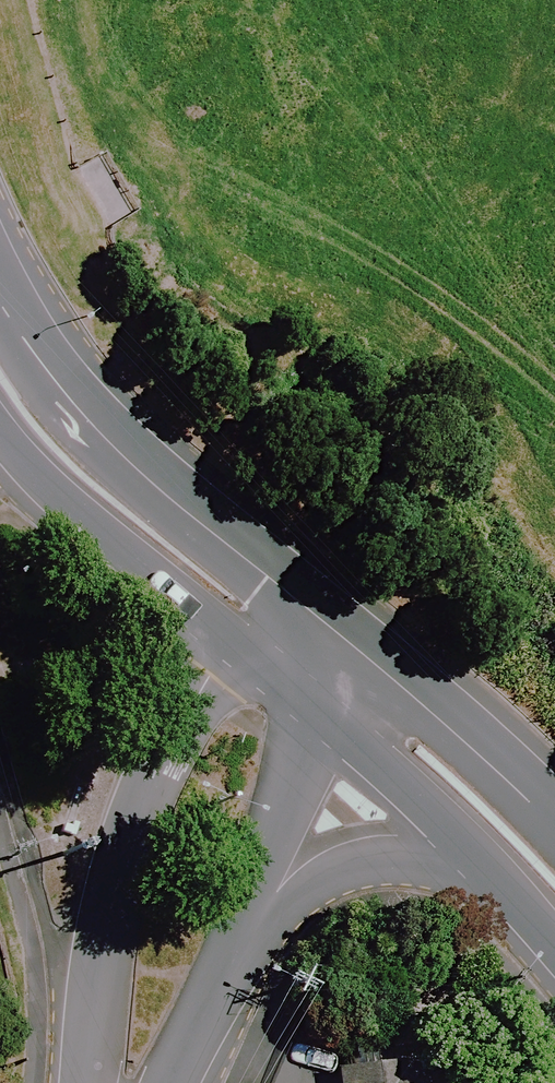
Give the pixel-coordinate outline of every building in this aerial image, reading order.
[(309,1082),(402,1082),(400,1061),(307,1071),(309,1082)]
